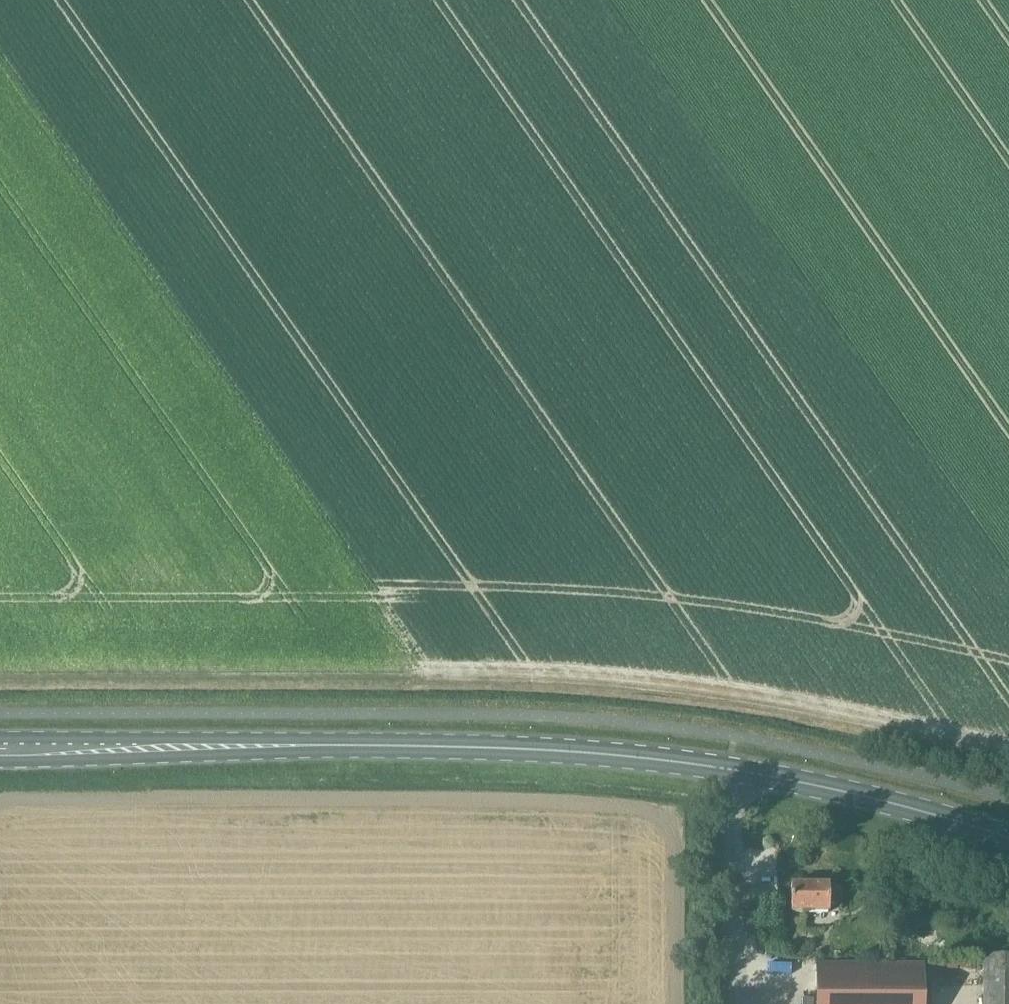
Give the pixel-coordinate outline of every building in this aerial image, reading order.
[(841,905),(841,885),(828,885),(790,885),(790,912),(828,912),(828,905),(841,905)] [(981,957),(982,1003),(1008,1003),(1008,956),(981,957)] [(923,964),(816,964),(816,1003),(923,1003),(923,964)]
